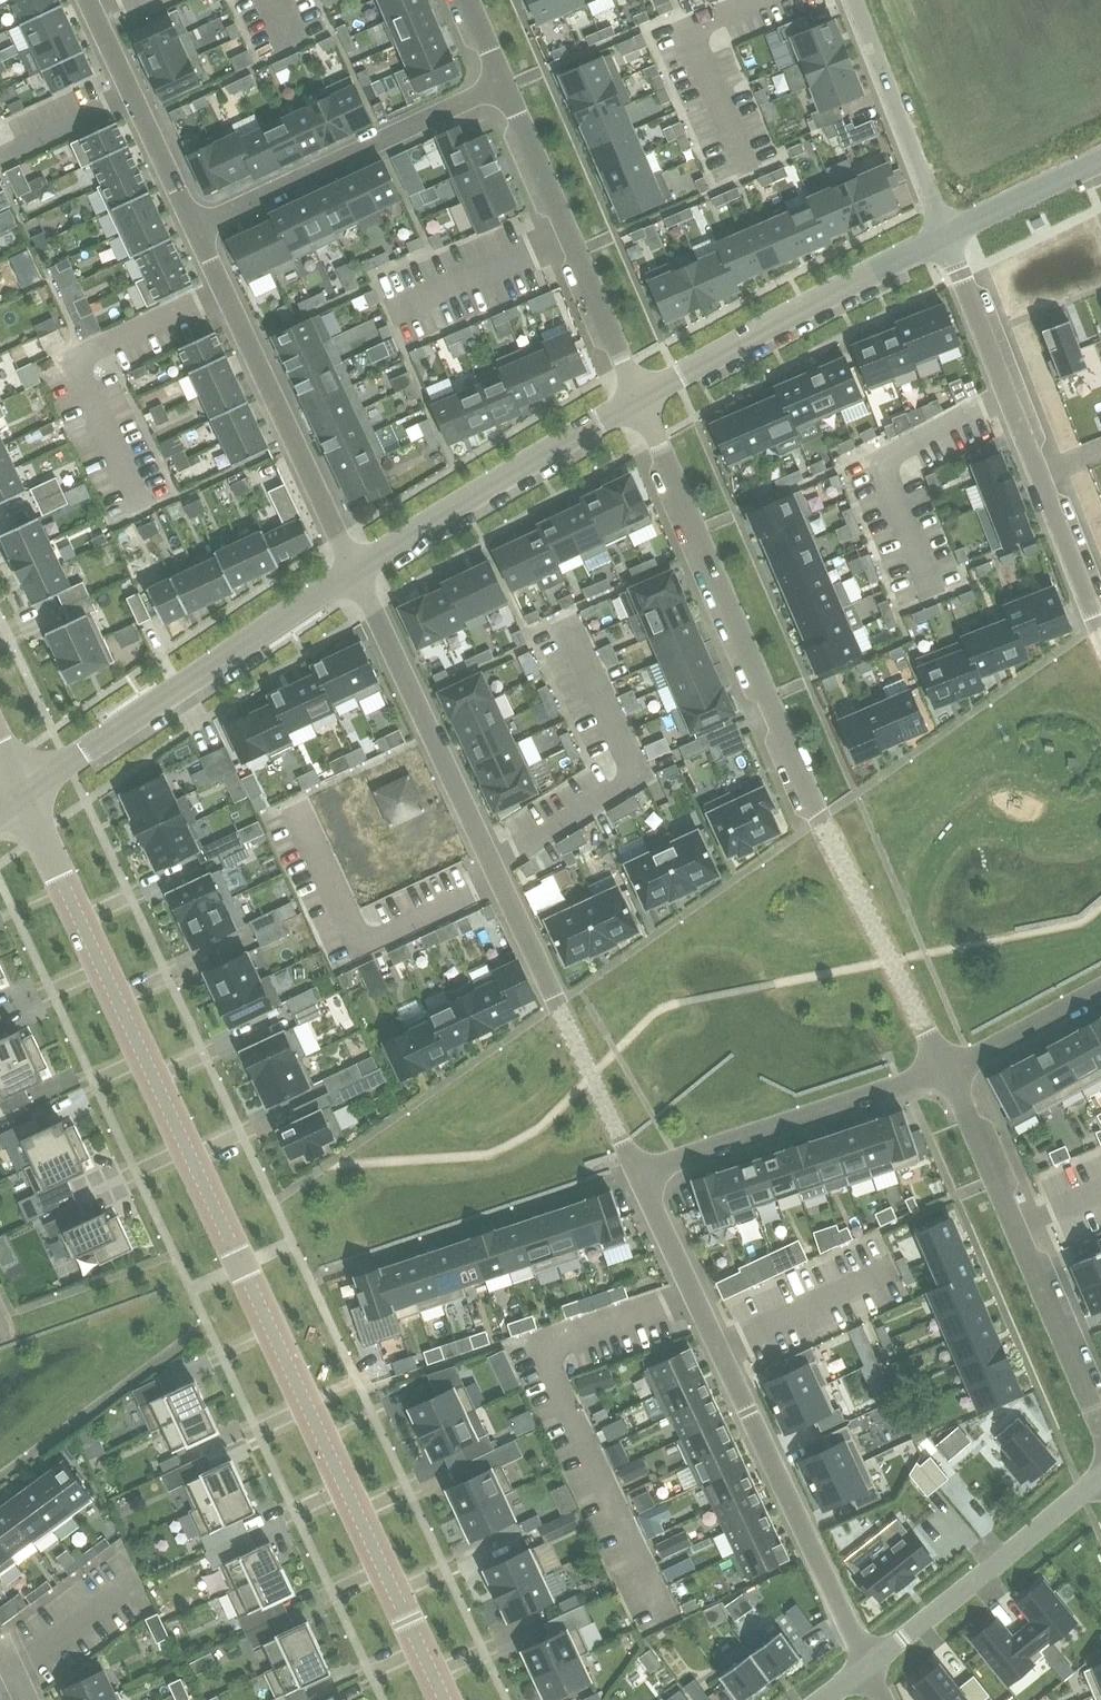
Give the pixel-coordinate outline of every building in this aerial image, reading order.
[(10,1),(21,24),(62,5),(59,0),(12,0),(10,1)] [(383,22),(428,3),(427,0),(380,0),(388,19),(383,21),(383,22)] [(558,0),(529,0),(538,22),(562,12),(564,17),(565,17),(558,0)] [(565,17),(588,6),(585,0),(558,0),(565,17)] [(681,3),(686,14),(695,10),(690,0),(687,0),(681,3)] [(670,1),(657,6),(661,15),(674,9),(670,1)] [(383,22),(393,46),(439,26),(428,3),(383,22)] [(32,47),(72,28),(62,5),(21,24),(32,47)] [(168,14),(131,31),(141,53),(140,54),(188,32),(177,9),(168,14)] [(646,11),(633,16),(637,25),(650,19),(646,11)] [(788,39),(797,63),(843,45),(833,21),(809,31),(803,16),(777,26),(783,41),(788,39)] [(226,27),(232,40),(241,36),(235,23),(226,27)] [(336,28),(342,40),(351,36),(345,23),(336,28)] [(399,44),(408,67),(449,49),(439,26),(393,46),(394,46),(399,44)] [(598,31),(602,41),(614,36),(610,26),(598,31)] [(32,47),(20,53),(31,76),(43,70),(83,51),(73,28),(32,47)] [(602,41),(598,31),(586,36),(590,46),(602,41)] [(188,32),(140,54),(151,78),(199,55),(188,32)] [(647,45),(642,32),(633,36),(639,49),(647,45)] [(324,51),(336,45),(332,36),(319,42),(324,51)] [(351,36),(342,40),(347,53),(357,49),(351,36)] [(565,45),(552,51),(555,60),(568,54),(565,45)] [(807,87),(852,69),(843,45),(797,63),(807,87)] [(449,49),(408,67),(422,99),(443,90),(440,83),(459,74),(449,49)] [(236,71),(254,63),(248,50),(230,58),(236,71)] [(83,51),(43,70),(54,94),(94,75),(83,51)] [(297,52),(285,58),(289,67),(301,61),(297,52)] [(572,100),(622,78),(611,54),(600,59),(561,76),(572,100)] [(199,55),(151,78),(152,78),(153,78),(163,100),(210,78),(199,55)] [(276,73),(289,67),(285,58),(272,64),(276,73)] [(372,82),(366,69),(357,73),(363,86),(372,82)] [(852,69),(807,87),(807,88),(812,86),(821,109),(811,113),(817,129),(824,126),(834,123),(843,119),(837,103),(862,94),(852,69)] [(251,74),(239,79),(243,89),(255,83),(251,74)] [(657,91),(665,87),(660,74),(651,78),(657,91)] [(326,87),(348,133),(372,122),(350,75),(326,87)] [(572,100),(582,123),(632,102),(627,91),(622,78),(572,100)] [(243,89),(239,79),(226,85),(230,95),(243,89)] [(380,80),(372,84),(377,96),(386,92),(380,80)] [(330,97),(308,107),(325,144),(348,133),(326,87),(325,87),(330,97)] [(671,100),(665,87),(657,91),(662,104),(671,100)] [(764,88),(755,92),(760,105),(769,101),(764,88)] [(197,110),(209,104),(205,95),(192,101),(197,110)] [(20,99),(8,105),(12,113),(24,107),(20,99)] [(372,106),(378,119),(387,114),(381,101),(374,105),(372,106)] [(632,102),(582,123),(592,147),(632,130),(622,107),(632,102)] [(182,106),(169,112),(174,121),(186,115),(182,106)] [(325,144),(308,107),(285,118),(302,155),(325,144)] [(285,118),(261,129),(279,166),(302,155),(285,118)] [(843,119),(834,123),(839,135),(844,148),(853,144),(843,119)] [(671,125),(677,138),(686,134),(680,121),(671,125)] [(116,122),(71,143),(82,167),(128,146),(116,122)] [(834,123),(824,126),(829,139),(839,135),(834,123)] [(450,178),(495,159),(485,134),(465,143),(458,126),(438,135),(455,175),(450,177),(450,178)] [(237,133),(236,133),(256,177),(279,166),(261,129),(240,139),(237,133)] [(632,130),(592,147),(602,170),(642,153),(632,130)] [(211,139),(210,139),(230,181),(252,171),(255,177),(256,177),(236,133),(214,144),(211,139)] [(686,134),(677,138),(682,151),(691,147),(686,134)] [(206,193),(230,181),(210,139),(187,151),(206,193)] [(788,148),(792,157),(805,151),(801,143),(788,148)] [(128,146),(82,167),(82,168),(92,163),(102,185),(97,187),(98,188),(139,169),(128,146)] [(392,157),(398,170),(407,166),(401,153),(392,157)] [(642,153),(602,170),(612,194),(662,172),(652,176),(642,153)] [(450,178),(460,202),(505,182),(495,159),(450,178)] [(848,159),(826,168),(832,183),(850,226),(873,216),(855,173),(854,174),(848,159)] [(384,161),(360,172),(378,209),(401,198),(384,161)] [(856,173),(855,173),(873,216),(897,205),(889,187),(897,184),(889,164),(858,178),(856,173)] [(784,167),(771,172),(775,181),(788,176),(784,167)] [(139,169),(98,188),(109,211),(149,192),(139,169)] [(360,172),(338,182),(356,219),(378,209),(360,172)] [(662,172),(612,194),(622,218),(661,201),(673,197),(662,172)] [(775,181),(771,172),(758,178),(762,187),(775,181)] [(709,189),(704,176),(695,180),(700,193),(709,189)] [(27,182),(31,191),(36,189),(44,185),(40,177),(27,182)] [(338,182),(316,193),(338,239),(336,234),(358,224),(356,219),(338,182)] [(505,182),(460,202),(461,202),(466,200),(479,232),(500,223),(496,215),(516,206),(505,182)] [(810,198),(828,241),(829,240),(827,236),(850,226),(832,183),(831,183),(833,188),(810,198)] [(724,192),(728,201),(741,196),(737,187),(724,192)] [(39,197),(36,189),(31,191),(23,194),(27,203),(39,197)] [(12,206),(5,191),(0,193),(0,212),(12,206)] [(149,192),(109,211),(119,234),(160,215),(149,192)] [(425,204),(419,192),(410,196),(416,209),(425,204)] [(715,207),(728,201),(724,192),(711,198),(715,207)] [(316,193),(293,203),(315,250),(338,239),(316,193)] [(828,241),(810,198),(809,199),(811,204),(789,213),(805,251),(828,241)] [(293,203),(271,213),(296,266),(297,266),(294,260),(315,250),(293,203)] [(690,207),(677,213),(681,222),(694,216),(690,207)] [(16,217),(12,209),(0,215),(0,224),(16,217)] [(273,220),(252,230),(274,277),(296,266),(271,213),(270,214),(273,220)] [(681,222),(677,213),(664,218),(668,227),(681,222)] [(781,261),(805,251),(789,213),(765,223),(781,261)] [(160,215),(119,234),(130,257),(171,238),(160,215)] [(765,223),(742,233),(758,271),(781,261),(765,223)] [(634,242),(647,236),(643,227),(630,233),(634,242)] [(252,230),(229,241),(248,283),(271,272),(273,277),(274,277),(252,230)] [(32,236),(36,245),(49,239),(45,231),(32,236)] [(435,250),(444,246),(438,233),(429,237),(435,250)] [(742,233),(718,244),(738,289),(735,281),(758,271),(742,233)] [(419,237),(406,243),(410,252),(423,246),(419,237)] [(171,238),(130,257),(131,258),(135,256),(146,277),(136,282),(182,261),(171,238)] [(53,247),(49,239),(36,245),(40,253),(53,247)] [(714,299),(738,289),(718,244),(717,244),(721,252),(698,261),(714,299)] [(41,280),(28,249),(10,258),(16,271),(14,271),(16,276),(18,275),(23,288),(41,280)] [(373,257),(377,266),(390,261),(386,251),(373,257)] [(365,272),(377,266),(373,257),(361,262),(365,272)] [(68,258),(56,264),(59,272),(72,266),(68,258)] [(182,261),(136,282),(147,306),(193,285),(182,261)] [(671,261),(670,262),(690,309),(714,299),(698,261),(675,271),(671,261)] [(666,320),(690,309),(670,262),(646,272),(654,292),(666,320)] [(342,282),(347,292),(359,286),(355,276),(342,282)] [(369,307),(379,303),(373,290),(364,293),(369,307)] [(528,301),(533,313),(557,303),(552,290),(528,301)] [(310,297),(315,307),(327,301),(323,291),(310,297)] [(74,302),(77,310),(90,304),(86,296),(74,302)] [(302,312),(315,307),(310,297),(298,303),(302,312)] [(93,312),(90,304),(77,310),(81,318),(93,312)] [(286,304),(277,308),(283,321),(293,317),(286,304)] [(517,305),(504,311),(508,320),(521,315),(517,305)] [(944,305),(921,314),(937,357),(938,357),(936,352),(959,343),(944,305)] [(495,326),(508,320),(504,311),(491,316),(495,326)] [(310,318),(273,336),(284,360),(331,338),(320,314),(310,318)] [(921,314),(898,323),(914,366),(937,357),(921,314)] [(42,322),(47,334),(59,329),(53,317),(42,322)] [(1069,320),(1042,330),(1053,359),(1048,361),(1055,380),(1088,367),(1069,320)] [(877,337),(893,380),(895,380),(893,375),(914,366),(898,323),(897,323),(899,328),(877,337)] [(379,328),(384,341),(393,337),(388,324),(379,328)] [(470,326),(457,331),(461,340),(474,335),(470,326)] [(39,338),(45,350),(64,341),(59,329),(39,338)] [(190,372),(226,356),(215,331),(179,348),(190,372)] [(448,346),(461,340),(457,331),(444,337),(448,346)] [(570,332),(545,342),(564,386),(565,386),(562,379),(586,369),(570,332)] [(399,350),(393,337),(384,341),(390,354),(399,350)] [(893,380),(877,337),(853,346),(870,389),(893,380)] [(342,361),(331,338),(284,360),(295,383),(342,361)] [(564,386),(545,342),(547,348),(525,358),(521,348),(520,349),(541,396),(564,386)] [(426,355),(422,346),(409,352),(413,361),(426,355)] [(520,349),(497,359),(520,412),(518,406),(541,396),(520,349)] [(237,379),(226,356),(190,372),(201,395),(237,379)] [(822,368),(840,410),(863,400),(845,358),(822,368)] [(499,365),(476,375),(496,422),(520,412),(497,359),(496,359),(499,365)] [(353,384),(342,361),(295,383),(306,406),(353,384)] [(132,371),(136,379),(148,373),(144,365),(132,371)] [(840,410),(822,368),(799,377),(817,420),(840,410)] [(396,392),(404,388),(414,384),(408,372),(391,379),(396,392)] [(42,382),(38,374),(22,381),(26,389),(42,382)] [(455,390),(454,390),(473,432),(496,422),(476,375),(475,375),(479,385),(457,395),(455,390)] [(817,420),(799,377),(776,387),(796,433),(797,432),(795,429),(817,420)] [(248,402),(237,379),(201,395),(212,418),(248,402)] [(968,397),(978,392),(972,379),(963,384),(968,397)] [(353,384),(306,406),(317,429),(364,407),(353,384)] [(419,397),(414,384),(404,388),(410,401),(419,397)] [(757,405),(773,442),(796,433),(776,387),(779,395),(757,405)] [(473,432),(454,390),(430,400),(449,443),(473,432)] [(929,402),(934,415),(943,411),(938,398),(929,402)] [(258,425),(248,402),(212,418),(222,441),(258,425)] [(925,420),(934,415),(929,402),(920,407),(925,420)] [(150,409),(154,418),(166,412),(162,403),(150,409)] [(757,405),(734,414),(753,457),(754,457),(751,452),(773,442),(757,405)] [(375,431),(364,407),(317,429),(328,453),(375,431)] [(170,420),(166,412),(154,418),(157,425),(170,420)] [(753,457),(734,414),(711,424),(729,467),(753,457)] [(425,435),(434,431),(428,419),(419,423),(425,435)] [(893,420),(884,425),(890,439),(899,434),(893,420)] [(269,448),(258,425),(222,441),(233,465),(269,448)] [(872,427),(860,433),(865,442),(877,435),(872,427)] [(385,454),(375,431),(328,453),(339,476),(385,454)] [(439,444),(434,431),(425,435),(430,448),(439,444)] [(851,438),(839,444),(843,453),(856,447),(851,438)] [(16,468),(4,443),(0,445),(0,475),(16,468)] [(175,463),(188,458),(184,449),(171,455),(175,463)] [(973,464),(989,504),(1018,493),(1013,480),(1010,481),(999,453),(973,464)] [(386,455),(385,454),(339,476),(350,500),(367,492),(371,500),(391,490),(376,459),(386,455)] [(192,466),(188,458),(175,463),(179,472),(192,466)] [(823,459),(810,465),(814,474),(827,469),(823,459)] [(0,475),(0,503),(27,491),(16,468),(0,475)] [(800,469),(787,475),(791,484),(804,479),(800,469)] [(934,472),(925,475),(930,489),(939,485),(934,472)] [(839,474),(829,477),(834,491),(844,487),(839,474)] [(606,486),(628,534),(652,523),(630,475),(615,482),(615,481),(609,484),(606,486)] [(791,484),(787,475),(775,480),(779,490),(791,484)] [(56,477),(30,489),(37,502),(63,490),(56,477)] [(247,477),(239,481),(244,493),(253,489),(247,477)] [(236,497),(244,493),(239,481),(230,484),(236,497)] [(763,481),(750,486),(755,499),(768,494),(763,481)] [(284,525),(265,534),(262,529),(262,530),(278,566),(279,565),(277,561),(314,544),(286,483),(268,491),(284,525)] [(597,491),(583,498),(607,550),(608,549),(606,545),(628,534),(606,486),(605,486),(606,487),(603,489),(603,488),(597,491)] [(37,502),(43,515),(69,503),(63,490),(37,502)] [(759,535),(811,513),(801,490),(749,512),(759,535)] [(1023,506),(1018,493),(989,504),(1005,545),(1031,535),(1020,507),(1023,506)] [(201,498),(192,502),(198,514),(206,511),(201,498)] [(562,514),(584,561),(607,550),(583,498),(582,498),(585,503),(571,509),(566,512),(562,514)] [(198,514),(192,502),(184,506),(190,518),(198,514)] [(842,511),(847,524),(857,520),(852,507),(842,511)] [(762,535),(771,557),(816,537),(807,516),(812,514),(811,513),(759,535),(759,536),(762,535)] [(539,524),(558,566),(559,566),(557,561),(579,551),(583,561),(584,561),(562,514),(559,515),(558,515),(553,518),(539,524)] [(50,541),(39,517),(0,535),(11,558),(9,559),(9,560),(50,541)] [(154,520),(146,524),(152,536),(160,532),(154,520)] [(857,520),(847,524),(852,537),(862,533),(857,520)] [(152,536),(146,524),(138,528),(144,540),(152,536)] [(521,539),(518,540),(535,577),(558,566),(539,524),(538,525),(540,530),(527,536),(521,538),(521,539)] [(239,540),(255,576),(278,566),(262,530),(239,540)] [(816,537),(771,557),(781,580),(821,562),(812,541),(817,539),(816,537)] [(234,591),(235,591),(233,587),(255,576),(239,540),(215,551),(234,591)] [(535,577),(518,540),(514,542),(508,544),(508,545),(494,551),(511,589),(535,577)] [(61,564),(50,541),(9,560),(20,583),(61,564)] [(1023,548),(1027,557),(1040,552),(1036,543),(1023,548)] [(963,546),(954,550),(959,563),(968,560),(963,546)] [(194,566),(211,602),(234,591),(215,551),(215,552),(217,556),(194,566)] [(999,557),(1003,566),(1016,561),(1012,552),(999,557)] [(860,557),(865,570),(875,566),(870,553),(860,557)] [(654,557),(642,563),(646,572),(658,567),(654,557)] [(975,566),(979,575),(992,570),(989,561),(975,566)] [(469,571),(466,572),(486,614),(509,604),(489,562),(475,568),(474,568),(469,571)] [(821,562),(781,580),(790,602),(831,585),(821,562)] [(646,572),(642,563),(629,568),(633,578),(646,572)] [(64,607),(90,595),(83,581),(71,587),(61,564),(20,583),(20,584),(23,582),(33,605),(58,594),(64,607)] [(194,566),(171,577),(188,613),(211,602),(194,566)] [(875,566),(865,570),(870,583),(880,579),(875,566)] [(631,588),(619,594),(629,618),(641,613),(683,595),(682,592),(679,586),(672,571),(631,588)] [(444,583),(463,625),(464,625),(462,620),(483,610),(485,615),(486,614),(466,572),(463,574),(463,573),(457,576),(458,576),(444,583)] [(188,613),(171,577),(147,588),(164,624),(188,613)] [(607,578),(595,583),(599,592),(611,587),(607,578)] [(831,585),(790,602),(800,625),(840,608),(851,603),(842,580),(831,585)] [(424,597),(423,597),(441,635),(463,625),(444,583),(443,583),(445,588),(432,594),(426,597),(425,598),(424,597)] [(586,598),(599,592),(595,583),(582,589),(586,598)] [(1031,596),(1029,591),(1028,591),(1046,637),(1070,627),(1055,587),(1031,596)] [(959,595),(963,604),(976,599),(972,590),(959,595)] [(1028,591),(1004,601),(1026,657),(1027,656),(1022,643),(1044,635),(1045,637),(1046,637),(1028,591)] [(139,592),(127,598),(139,624),(151,618),(139,592)] [(571,593),(558,599),(562,608),(575,602),(571,593)] [(97,609),(90,595),(64,607),(70,621),(46,632),(48,636),(45,637),(55,659),(103,636),(92,612),(97,610),(97,609)] [(641,613),(629,618),(639,641),(652,636),(691,619),(685,604),(683,598),(682,596),(683,596),(683,595),(641,613)] [(441,635),(423,597),(421,598),(420,598),(415,601),(400,608),(418,646),(441,635)] [(878,603),(883,616),(893,612),(888,599),(878,603)] [(985,623),(1002,666),(1026,657),(1004,601),(1003,601),(1008,614),(985,623)] [(925,608),(928,617),(941,612),(938,603),(925,608)] [(580,611),(584,620),(597,614),(593,605),(580,611)] [(807,649),(850,630),(840,608),(800,625),(809,647),(807,648),(807,649)] [(928,617),(925,608),(911,614),(915,623),(928,617)] [(537,609),(524,615),(528,625),(541,619),(537,609)] [(893,612),(883,616),(888,629),(898,625),(893,612)] [(652,636),(662,660),(702,642),(700,640),(701,640),(698,634),(691,619),(652,636)] [(983,687),(979,675),(1002,666),(985,623),(986,628),(963,637),(983,687)] [(521,629),(512,633),(518,646),(527,642),(521,629)] [(850,630),(807,649),(817,672),(860,654),(850,630)] [(115,661),(103,636),(55,659),(67,684),(115,661)] [(959,696),(983,687),(963,637),(963,639),(940,648),(959,696)] [(336,654),(358,701),(382,689),(360,642),(336,654)] [(662,660),(672,683),(712,666),(705,651),(706,651),(703,645),(702,642),(662,660)] [(598,649),(602,658),(615,652),(611,643),(598,649)] [(892,660),(905,655),(901,646),(888,651),(892,660)] [(477,654),(482,663),(494,657),(490,648),(477,654)] [(959,696),(940,648),(915,658),(934,706),(959,696)] [(531,650),(521,654),(528,667),(537,663),(531,650)] [(619,661),(615,652),(602,658),(606,667),(619,661)] [(358,701),(336,654),(313,665),(334,710),(335,710),(333,707),(355,696),(357,701),(358,701)] [(469,669),(482,663),(477,654),(465,660),(469,669)] [(860,674),(873,669),(869,660),(856,665),(860,674)] [(293,684),(310,721),(334,710),(313,665),(312,665),(316,673),(293,684)] [(672,710),(672,711),(723,689),(723,688),(722,689),(721,687),(718,681),(712,666),(672,683),(681,706),(672,710)] [(450,678),(445,669),(433,675),(437,684),(450,678)] [(450,714),(451,716),(491,698),(480,674),(440,692),(447,708),(449,714),(450,714)] [(835,674),(822,680),(826,689),(839,684),(835,674)] [(293,684),(270,695),(293,745),(294,744),(288,732),(310,721),(293,684)] [(538,689),(543,702),(553,697),(547,685),(538,689)] [(620,695),(624,704),(637,698),(632,689),(620,695)] [(723,689),(672,711),(682,735),(693,731),(730,715),(733,713),(727,698),(724,692),(723,689)] [(886,701),(903,738),(927,728),(911,690),(886,701)] [(250,714),(270,756),(293,745),(270,695),(269,695),(273,703),(250,714)] [(559,710),(553,697),(543,702),(549,714),(559,710)] [(456,724),(463,739),(502,721),(491,698),(451,716),(451,717),(453,717),(453,718),(453,719),(456,724)] [(637,698),(624,704),(628,713),(641,707),(637,698)] [(880,748),(903,738),(886,701),(863,711),(880,751),(881,750),(880,748)] [(880,751),(863,711),(838,721),(856,761),(880,751)] [(243,762),(267,751),(269,756),(270,756),(250,714),(226,725),(243,762)] [(693,731),(697,739),(703,736),(712,732),(734,723),(730,715),(693,731)] [(467,747),(474,762),(518,741),(512,743),(502,721),(463,739),(464,742),(467,747)] [(559,735),(565,748),(574,744),(568,731),(559,735)] [(712,732),(703,736),(708,750),(710,749),(716,761),(723,758),(717,744),(712,732)] [(376,740),(382,752),(391,748),(385,735),(376,740)] [(685,760),(708,750),(703,736),(679,746),(685,760)] [(483,785),(484,786),(529,765),(518,741),(474,762),(481,777),(480,777),(483,783),(484,785),(483,785)] [(580,756),(574,744),(565,748),(571,760),(580,756)] [(226,746),(213,752),(224,777),(237,771),(226,746)] [(362,746),(353,751),(359,763),(368,759),(362,746)] [(359,763),(353,751),(343,755),(349,768),(359,763)] [(212,783),(224,777),(213,752),(200,758),(212,783)] [(668,777),(681,772),(677,762),(664,768),(668,777)] [(540,789),(529,765),(484,786),(485,789),(484,789),(487,794),(495,810),(540,789)] [(315,768),(306,773),(312,786),(321,781),(315,768)] [(132,820),(185,795),(175,799),(164,775),(159,777),(158,773),(146,779),(147,782),(122,794),(129,810),(131,816),(132,816),(133,819),(132,819),(132,820)] [(303,790),(312,786),(306,773),(297,777),(303,790)] [(374,790),(390,824),(425,808),(408,774),(374,790)] [(730,791),(754,843),(764,838),(766,842),(778,836),(777,832),(779,831),(768,808),(773,806),(762,782),(733,796),(730,791)] [(750,845),(754,843),(730,791),(704,803),(715,825),(714,825),(717,831),(728,855),(738,851),(740,855),(752,849),(750,845)] [(260,794),(251,799),(257,811),(266,807),(260,794)] [(625,800),(632,813),(641,808),(634,794),(625,800)] [(197,820),(185,795),(132,820),(139,835),(142,841),(144,845),(197,820)] [(613,822),(632,813),(625,800),(607,811),(613,822)] [(197,820),(144,845),(146,845),(157,869),(204,847),(192,823),(197,821),(197,820)] [(580,828),(565,837),(572,850),(587,842),(580,828)] [(219,855),(244,843),(238,830),(213,842),(219,855)] [(670,832),(669,832),(695,888),(696,887),(694,885),(718,874),(709,855),(706,849),(697,831),(674,841),(670,832)] [(681,894),(695,888),(669,832),(646,843),(672,899),(675,897),(681,895),(681,894)] [(562,855),(572,850),(565,837),(557,843),(562,855)] [(250,856),(244,843),(219,855),(225,868),(250,856)] [(671,899),(672,899),(646,843),(645,843),(649,853),(626,864),(635,883),(637,889),(638,888),(647,907),(670,897),(671,899)] [(521,865),(526,877),(536,873),(530,860),(521,865)] [(168,893),(181,921),(233,896),(220,869),(168,893)] [(593,898),(615,944),(615,943),(614,941),(638,930),(629,911),(626,905),(617,886),(593,898)] [(246,924),(233,896),(181,921),(194,948),(246,924)] [(601,950),(615,944),(593,898),(571,908),(566,898),(566,899),(592,955),(595,953),(601,950)] [(592,955),(566,899),(542,910),(566,963),(569,962),(571,966),(583,960),(581,956),(590,952),(591,955),(592,955)] [(491,904),(482,908),(488,921),(497,916),(491,904)] [(250,921),(256,934),(281,922),(275,909),(250,921)] [(453,921),(444,925),(450,938),(459,934),(453,921)] [(287,935),(281,922),(256,934),(262,946),(287,935)] [(441,942),(450,938),(444,925),(436,930),(441,942)] [(398,947),(404,960),(413,956),(407,943),(398,947)] [(395,964),(404,960),(398,947),(389,952),(395,964)] [(205,972),(218,999),(269,975),(269,974),(259,979),(247,952),(205,972)] [(366,979),(382,971),(375,958),(360,965),(366,979)] [(518,959),(494,970),(515,1016),(516,1015),(512,1007),(536,996),(522,967),(520,961),(519,962),(518,959)] [(512,1017),(515,1016),(494,970),(493,971),(495,974),(473,984),(471,979),(470,980),(492,1028),(493,1028),(493,1026),(506,1020),(506,1021),(512,1018),(512,1017)] [(338,975),(344,988),(353,984),(347,971),(338,975)] [(282,1003),(269,975),(218,999),(231,1027),(282,1003)] [(470,980),(447,991),(469,1039),(473,1037),(473,1038),(479,1035),(479,1034),(492,1028),(470,980)] [(287,1000),(292,1012),(317,1001),(311,988),(287,1000)] [(469,1039),(447,991),(446,991),(450,1001),(428,1011),(449,1057),(450,1056),(446,1048),(459,1042),(459,1043),(465,1040),(465,1039),(468,1038),(468,1039),(469,1039)] [(323,1013),(317,1001),(292,1012),(298,1025),(323,1013)] [(435,1063),(449,1057),(428,1011),(427,1012),(428,1015),(406,1026),(426,1068),(429,1066),(435,1064),(435,1063)] [(1079,1029),(1100,1070),(1100,1018),(1079,1029)] [(426,1068),(406,1026),(405,1026),(407,1031),(384,1042),(386,1046),(383,1048),(388,1060),(392,1058),(401,1079),(416,1072),(416,1073),(422,1070),(422,1069),(426,1068)] [(242,1051),(255,1078),(306,1054),(294,1027),(242,1051)] [(40,1050),(32,1034),(23,1038),(19,1029),(1,1038),(0,1035),(0,1069),(40,1050)] [(1057,1041),(1082,1089),(1100,1078),(1100,1070),(1079,1029),(1057,1041)] [(1057,1041),(1034,1053),(1060,1101),(1082,1089),(1057,1041)] [(0,1069),(0,1103),(5,1113),(31,1101),(25,1088),(43,1080),(39,1071),(48,1067),(40,1050),(0,1069)] [(1034,1053),(1012,1065),(1038,1113),(1060,1101),(1034,1053)] [(307,1055),(306,1054),(255,1078),(267,1106),(314,1084),(302,1057),(307,1055)] [(323,1078),(329,1091),(362,1076),(357,1063),(323,1078)] [(1012,1065),(989,1078),(1008,1114),(1005,1116),(1011,1127),(1038,1113),(1012,1065)] [(367,1074),(362,1076),(329,1091),(335,1104),(373,1086),(367,1074)] [(344,1134),(330,1105),(279,1130),(292,1158),(305,1152),(308,1159),(325,1151),(322,1144),(344,1134)] [(882,1117),(878,1119),(895,1169),(920,1161),(903,1110),(882,1117)] [(24,1168),(83,1141),(75,1124),(66,1129),(62,1120),(41,1130),(35,1117),(0,1134),(0,1141),(4,1149),(13,1145),(24,1168)] [(872,1177),(895,1169),(878,1119),(868,1122),(855,1126),(872,1177)] [(832,1134),(849,1184),(872,1177),(855,1126),(832,1134)] [(849,1184),(832,1134),(810,1141),(827,1192),(828,1192),(824,1182),(845,1175),(848,1185),(849,1184)] [(90,1157),(83,1141),(24,1168),(43,1208),(74,1193),(67,1179),(85,1170),(81,1162),(90,1157)] [(827,1192),(810,1141),(786,1149),(803,1200),(827,1192)] [(1065,1145),(1057,1149),(1062,1161),(1071,1157),(1065,1145)] [(803,1200),(786,1149),(763,1157),(776,1198),(798,1190),(801,1201),(803,1200)] [(1057,1149),(1049,1152),(1054,1165),(1062,1161),(1057,1149)] [(753,1160),(740,1165),(754,1205),(776,1198),(763,1157),(753,1160)] [(721,1171),(717,1172),(734,1223),(757,1215),(754,1205),(740,1165),(726,1169),(721,1171)] [(734,1223),(717,1172),(692,1181),(709,1231),(734,1223)] [(628,1242),(611,1191),(586,1199),(603,1250),(628,1242)] [(919,1208),(913,1195),(905,1199),(911,1211),(919,1208)] [(603,1250),(586,1199),(564,1207),(581,1258),(582,1258),(578,1247),(599,1241),(602,1251),(603,1250)] [(897,1218),(891,1206),(883,1209),(889,1222),(897,1218)] [(80,1207),(44,1224),(50,1237),(60,1232),(72,1258),(93,1248),(100,1264),(133,1248),(117,1215),(108,1220),(104,1211),(86,1220),(80,1207)] [(581,1258),(564,1207),(541,1215),(558,1265),(581,1258)] [(889,1222),(883,1209),(875,1213),(881,1226),(889,1222)] [(558,1265),(541,1215),(518,1222),(535,1273),(558,1265)] [(951,1218),(918,1232),(930,1260),(963,1246),(951,1218)] [(495,1230),(509,1271),(530,1263),(534,1273),(535,1273),(518,1222),(499,1229),(495,1230)] [(853,1238),(847,1226),(839,1230),(845,1242),(853,1238)] [(495,1230),(471,1238),(485,1279),(509,1271),(495,1230)] [(845,1242),(839,1230),(831,1234),(837,1246),(845,1242)] [(485,1279),(471,1238),(448,1245),(465,1296),(466,1296),(463,1286),(485,1279)] [(465,1296),(448,1245),(429,1252),(426,1253),(443,1304),(465,1296)] [(941,1286),(928,1291),(929,1292),(974,1273),(963,1246),(930,1260),(941,1286)] [(808,1259),(802,1247),(794,1251),(800,1263),(808,1259)] [(800,1263),(794,1251),(786,1255),(792,1267),(800,1263)] [(1072,1264),(1083,1289),(1100,1281),(1100,1251),(1097,1252),(1096,1253),(1097,1254),(1088,1257),(1072,1264)] [(403,1261),(420,1312),(443,1304),(426,1253),(416,1256),(403,1261)] [(901,1272),(909,1268),(904,1256),(895,1260),(901,1272)] [(747,1264),(756,1284),(764,1280),(755,1260),(747,1264)] [(384,1267),(380,1268),(397,1319),(398,1319),(420,1312),(403,1261),(389,1265),(384,1267)] [(748,1288),(756,1284),(747,1264),(739,1268),(748,1288)] [(364,1304),(351,1308),(362,1343),(373,1340),(374,1343),(402,1334),(397,1319),(380,1268),(355,1277),(364,1304)] [(909,1268),(901,1272),(907,1285),(915,1281),(909,1268)] [(974,1273),(929,1292),(939,1315),(980,1298),(971,1275),(975,1273),(974,1273)] [(1083,1289),(1093,1313),(1100,1309),(1100,1281),(1083,1289)] [(616,1287),(620,1300),(628,1297),(624,1284),(616,1287)] [(620,1300),(616,1287),(607,1290),(612,1303),(620,1300)] [(980,1298),(939,1315),(949,1339),(990,1321),(980,1298)] [(570,1302),(574,1315),(583,1312),(578,1299),(570,1302)] [(574,1315),(570,1302),(562,1305),(566,1318),(574,1315)] [(524,1317),(529,1330),(537,1327),(533,1315),(524,1317)] [(507,1323),(512,1336),(529,1330),(524,1317),(507,1323)] [(990,1321),(949,1339),(959,1362),(1000,1344),(990,1321)] [(881,1340),(889,1337),(884,1324),(876,1328),(881,1340)] [(486,1330),(477,1333),(482,1346),(490,1343),(486,1330)] [(482,1346),(477,1333),(469,1336),(473,1348),(482,1346)] [(889,1337),(881,1340),(886,1353),(895,1349),(889,1337)] [(1000,1344),(959,1362),(969,1385),(1010,1368),(1011,1367),(1001,1344),(1000,1344)] [(432,1348),(436,1361),(445,1358),(440,1345),(432,1348)] [(793,1370),(764,1383),(775,1407),(828,1383),(811,1346),(787,1358),(793,1370)] [(436,1361),(432,1348),(423,1351),(428,1364),(436,1361)] [(690,1348),(683,1351),(683,1352),(644,1370),(655,1394),(701,1372),(697,1363),(690,1348)] [(405,1357),(396,1360),(400,1373),(409,1370),(417,1367),(413,1355),(405,1357)] [(870,1387),(887,1378),(878,1359),(865,1365),(861,1367),(870,1387)] [(891,1363),(896,1376),(904,1372),(899,1360),(891,1363)] [(409,1409),(421,1434),(475,1408),(455,1365),(427,1374),(437,1396),(409,1409)] [(1010,1368),(969,1385),(979,1410),(1021,1392),(1010,1368)] [(712,1395),(701,1372),(655,1394),(666,1417),(671,1415),(712,1395)] [(593,1374),(578,1379),(582,1395),(598,1390),(593,1374)] [(151,1430),(206,1405),(194,1380),(166,1393),(159,1378),(133,1390),(151,1430)] [(828,1383),(775,1407),(786,1432),(815,1418),(821,1430),(845,1419),(839,1407),(834,1409),(824,1386),(829,1384),(828,1383)] [(671,1415),(682,1438),(723,1418),(712,1395),(671,1415)] [(897,1401),(903,1414),(911,1410),(906,1398),(897,1401)] [(218,1430),(206,1405),(151,1430),(152,1431),(162,1427),(173,1451),(218,1430)] [(475,1408),(421,1434),(433,1459),(461,1446),(468,1461),(494,1449),(487,1433),(476,1409),(475,1408)] [(1018,1417),(995,1436),(1007,1450),(1013,1457),(1006,1463),(1021,1481),(1028,1475),(1031,1479),(1054,1459),(1042,1445),(1038,1440),(1018,1417)] [(601,1428),(601,1429),(606,1439),(607,1442),(628,1432),(622,1418),(601,1428)] [(734,1441),(723,1418),(682,1438),(677,1440),(687,1463),(734,1441)] [(829,1447),(800,1461),(811,1485),(864,1460),(847,1424),(823,1435),(829,1447)] [(951,1459),(973,1440),(961,1426),(938,1445),(951,1459)] [(927,1437),(924,1428),(911,1434),(915,1442),(927,1437)] [(87,1449),(92,1460),(109,1452),(104,1441),(87,1449)] [(744,1464),(734,1441),(687,1463),(698,1486),(703,1483),(744,1464)] [(475,1476),(447,1489),(459,1514),(513,1489),(502,1464),(494,1449),(468,1461),(475,1476)] [(624,1451),(610,1458),(614,1466),(628,1460),(624,1451)] [(160,1462),(165,1473),(182,1465),(177,1455),(160,1462)] [(917,1461),(938,1487),(949,1478),(931,1456),(920,1464),(917,1461)] [(189,1510),(189,1511),(244,1485),(232,1460),(205,1473),(198,1458),(182,1465),(165,1473),(162,1475),(169,1490),(182,1484),(194,1508),(189,1510)] [(864,1460),(811,1485),(823,1509),(851,1496),(857,1508),(881,1497),(864,1460)] [(938,1487),(917,1461),(909,1474),(927,1496),(938,1487)] [(44,1477),(73,1515),(93,1500),(65,1462),(44,1477)] [(625,1482),(641,1474),(635,1462),(619,1469),(622,1475),(625,1481),(625,1482)] [(755,1487),(744,1464),(703,1483),(714,1507),(755,1487)] [(25,1491),(53,1530),(73,1515),(44,1477),(25,1491)] [(255,1510),(244,1485),(189,1511),(208,1551),(242,1535),(235,1520),(255,1510)] [(766,1510),(755,1487),(714,1507),(725,1529),(766,1510)] [(513,1489),(459,1514),(470,1539),(515,1518),(504,1494),(513,1490),(513,1489)] [(25,1491),(6,1505),(34,1544),(53,1530),(25,1491)] [(572,1496),(557,1502),(563,1514),(577,1507),(572,1496)] [(6,1505),(0,1509),(0,1538),(17,1562),(18,1561),(12,1552),(29,1539),(33,1544),(34,1544),(6,1505)] [(772,1522),(766,1510),(725,1529),(735,1552),(777,1533),(772,1522)] [(540,1527),(548,1542),(581,1527),(574,1511),(540,1527)] [(538,1513),(521,1521),(526,1531),(543,1523),(538,1513)] [(909,1531),(853,1575),(869,1595),(873,1591),(879,1600),(895,1587),(897,1590),(914,1576),(912,1574),(931,1558),(909,1531)] [(781,1543),(777,1533),(735,1552),(731,1555),(742,1578),(742,1579),(781,1561),(788,1558),(781,1543)] [(227,1591),(281,1566),(270,1541),(249,1551),(242,1535),(208,1551),(207,1552),(214,1568),(220,1565),(231,1588),(227,1591)] [(105,1537),(95,1545),(100,1552),(111,1544),(105,1537)] [(0,1538),(0,1574),(17,1562),(0,1538)] [(656,1544),(659,1551),(662,1557),(677,1550),(671,1538),(656,1544)] [(485,1570),(496,1595),(546,1572),(534,1547),(485,1570)] [(75,1559),(81,1566),(91,1558),(86,1551),(75,1559)] [(81,1566),(75,1559),(65,1567),(70,1574),(81,1566)] [(293,1591),(281,1566),(227,1591),(246,1632),(272,1620),(265,1604),(293,1591)] [(546,1572),(496,1595),(508,1620),(553,1599),(541,1575),(546,1573),(546,1572)] [(37,1588),(42,1595),(53,1587),(47,1580),(37,1588)] [(1042,1581),(1018,1601),(1033,1620),(1022,1629),(1044,1655),(1044,1654),(1041,1650),(1051,1642),(1052,1642),(1076,1623),(1042,1581)] [(42,1595),(37,1588),(26,1596),(31,1603),(42,1595)] [(575,1593),(559,1601),(564,1612),(580,1604),(575,1593)] [(698,1606),(694,1598),(682,1604),(686,1612),(698,1606)] [(796,1603),(786,1611),(803,1634),(814,1626),(796,1603)] [(0,1607),(0,1620),(2,1622),(12,1614),(5,1604),(0,1607)] [(522,1650),(534,1675),(579,1655),(579,1654),(588,1649),(577,1625),(589,1620),(582,1605),(545,1623),(552,1637),(522,1650)] [(146,1618),(157,1642),(169,1636),(158,1612),(146,1618)] [(996,1619),(972,1638),(1009,1684),(1033,1664),(1033,1663),(1044,1655),(1022,1629),(1012,1637),(996,1619)] [(279,1635),(272,1620),(246,1632),(253,1647),(263,1643),(274,1667),(264,1671),(265,1672),(319,1647),(307,1622),(279,1635)] [(762,1631),(744,1644),(770,1680),(775,1676),(786,1668),(801,1657),(781,1630),(768,1639),(762,1631)] [(719,1676),(737,1699),(743,1699),(754,1691),(765,1684),(770,1680),(744,1644),(725,1658),(732,1666),(719,1676)] [(319,1647),(265,1672),(276,1697),(270,1699),(309,1699),(302,1685),(331,1672),(319,1647)] [(534,1675),(545,1699),(547,1699),(591,1680),(579,1655),(534,1675)] [(1084,1670),(1094,1694),(1100,1691),(1100,1663),(1084,1670)] [(911,1692),(917,1699),(983,1699),(990,1695),(974,1675),(958,1688),(955,1684),(950,1679),(939,1664),(915,1683),(918,1686),(911,1692)] [(66,1699),(99,1699),(118,1691),(118,1690),(113,1692),(102,1670),(65,1687),(67,1693),(64,1695),(66,1699)] [(173,1693),(186,1688),(181,1677),(169,1683),(173,1693)] [(684,1686),(694,1699),(711,1699),(695,1678),(684,1686)] [(173,1693),(177,1699),(186,1699),(190,1698),(186,1688),(173,1693)] [(669,1697),(672,1699),(689,1699),(680,1689),(669,1697)] [(118,1691),(99,1699),(123,1699),(118,1691)] [(582,1699),(603,1699),(598,1691),(582,1699)]
